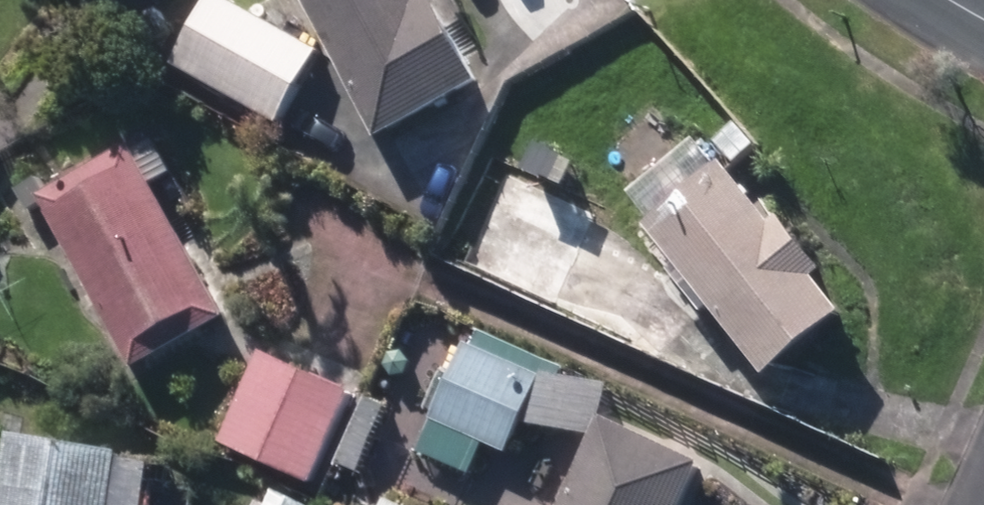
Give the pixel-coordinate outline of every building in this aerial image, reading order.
[(276,124),(317,54),(221,0),(208,0),(172,65),(276,124)] [(377,138),(476,83),(428,0),(425,0),(416,5),(413,0),(300,0),(377,138)] [(136,21),(147,45),(169,35),(157,11),(136,21)] [(713,142),(735,163),(752,144),(730,125),(713,142)] [(643,228),(763,378),(842,314),(814,280),(822,274),(778,219),(769,226),(722,166),(716,170),(695,143),(630,195),(651,222),(643,228)] [(41,206),(134,371),(226,319),(151,187),(170,176),(154,146),(133,156),(129,149),(43,196),(33,178),(11,189),(25,215),(41,206)] [(456,261),(546,306),(594,213),(504,167),(456,261)] [(519,424),(590,439),(599,420),(607,387),(533,374),(539,361),(485,337),(476,356),(464,350),(431,424),(437,426),(424,454),(470,474),(484,445),(505,454),(519,424)] [(220,445),(310,485),(349,395),(258,355),(220,445)] [(590,439),(559,504),(681,504),(699,466),(599,420),(590,439)] [(338,464),(356,473),(372,441),(353,432),(338,464)] [(7,438),(0,484),(0,504),(145,504),(152,461),(7,438)]
